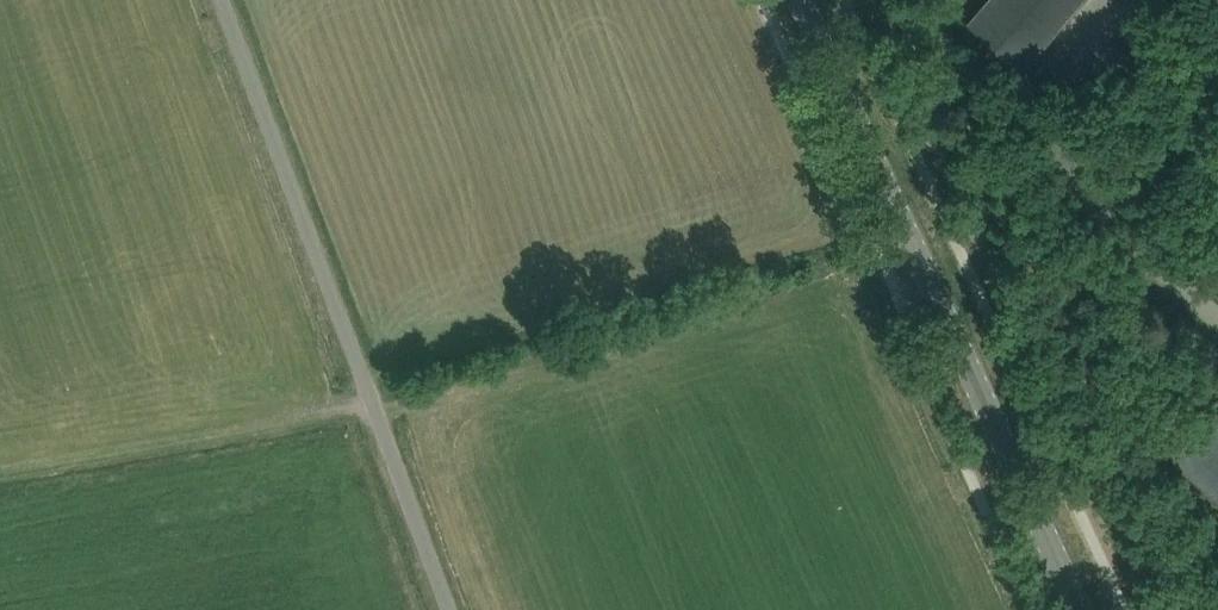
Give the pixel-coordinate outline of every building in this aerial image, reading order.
[(1025,66),(1082,0),(989,0),(972,21),(1025,66)] [(1217,494),(1217,413),(1178,460),(1217,494)]
